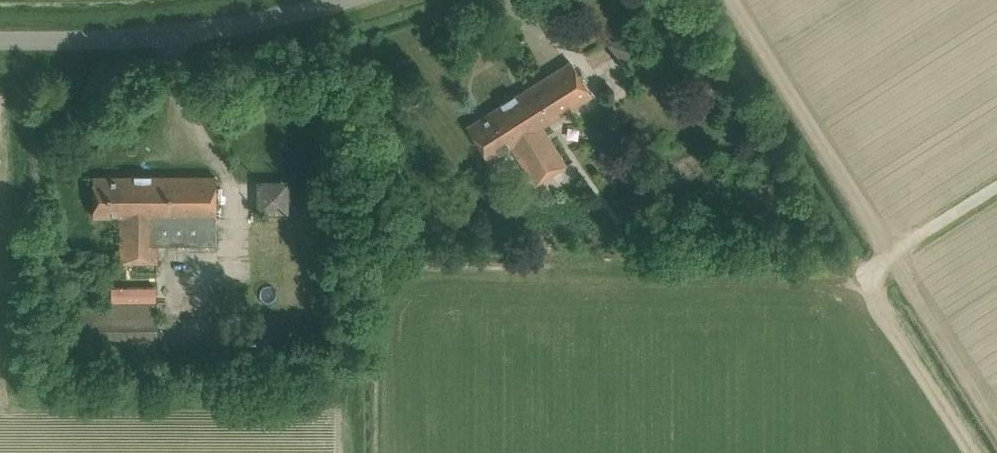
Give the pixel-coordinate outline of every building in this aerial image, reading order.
[(624,70),(652,53),(634,25),(606,42),(624,70)] [(501,105),(467,126),(488,160),(511,146),(535,184),(566,165),(541,127),(591,95),(570,61),(515,96),(514,95),(500,104),(501,105)] [(215,246),(215,217),(215,177),(93,178),(93,218),(120,218),(120,263),(156,263),(156,246),(215,246)] [(289,212),(289,180),(256,180),(256,212),(289,212)] [(957,202),(961,210),(980,201),(976,192),(957,202)] [(942,310),(939,296),(928,298),(931,312),(942,310)] [(76,354),(157,354),(157,303),(76,303),(76,354)]
